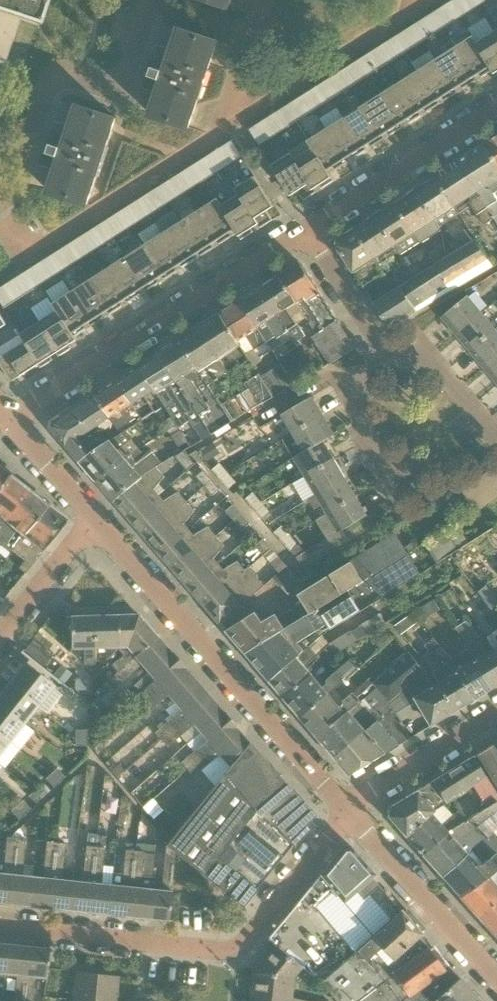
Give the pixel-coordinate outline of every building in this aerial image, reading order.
[(40,22),(47,0),(0,0),(0,9),(40,22)] [(480,6),(476,0),(464,0),(471,12),(480,6)] [(444,29),(451,24),(440,8),(433,12),(444,29)] [(435,35),(444,29),(433,12),(424,18),(435,35)] [(218,41),(181,29),(169,65),(154,60),(150,63),(146,74),(164,80),(152,115),(189,128),(199,99),(197,98),(202,84),(205,86),(206,85),(202,84),(207,70),(209,70),(218,41)] [(407,52),(415,48),(404,31),(396,35),(407,52)] [(496,31),(478,42),(477,43),(494,70),(493,70),(495,74),(496,73),(496,32),(496,31)] [(398,58),(407,52),(396,35),(388,41),(398,58)] [(477,43),(478,42),(473,36),(455,47),(474,77),(480,74),(482,77),(493,70),(494,70),(477,43)] [(476,81),(474,77),(455,47),(437,59),(456,89),(462,85),(464,89),(476,81)] [(371,75),(378,71),(367,54),(360,59),(371,75)] [(362,81),(371,75),(360,59),(351,64),(362,81)] [(458,92),(456,89),(437,59),(419,70),(438,101),(444,97),(446,100),(458,92)] [(440,104),(438,101),(419,70),(400,82),(420,112),(425,109),(428,112),(440,104)] [(334,99),(342,94),(331,77),(324,82),(334,99)] [(325,104),(334,99),(324,82),(315,87),(325,104)] [(422,116),(420,112),(400,82),(382,94),(401,124),(407,120),(409,123),(422,116)] [(404,127),(401,124),(382,94),(364,105),(383,135),(389,132),(391,135),(404,127)] [(297,122),(305,117),(294,100),(286,105),(297,122)] [(289,127),(297,122),(286,105),(278,111),(289,127)] [(385,139),(383,135),(364,105),(346,117),(365,147),(371,143),(373,147),(385,139)] [(117,118),(116,118),(79,106),(67,142),(53,137),(48,139),(44,151),(62,157),(50,192),(88,205),(117,118)] [(367,150),(365,147),(346,117),(327,128),(347,158),(353,155),(355,158),(367,150)] [(249,129),(258,142),(267,137),(258,123),(249,129)] [(349,162),(347,158),(327,128),(308,141),(313,147),(328,171),(334,166),(337,170),(349,162)] [(274,151),(284,145),(278,134),(268,141),(274,151)] [(486,144),(496,161),(496,137),(486,144)] [(232,140),(223,145),(232,159),(241,153),(232,140)] [(496,191),(496,161),(486,144),(459,161),(496,218),(496,220),(496,196),(495,192),(496,191)] [(335,181),(328,171),(313,147),(295,159),(315,189),(321,185),(323,188),(335,181)] [(315,189),(295,159),(292,153),(272,165),(291,196),(299,191),(305,200),(317,192),(315,189)] [(195,163),(204,177),(212,172),(203,158),(195,163)] [(470,197),(475,206),(486,224),(495,218),(496,218),(459,161),(436,176),(456,206),(470,197)] [(196,182),(204,177),(195,163),(187,169),(196,182)] [(267,211),(275,206),(256,176),(236,188),(240,194),(258,225),(261,228),(273,220),(267,211)] [(441,227),(461,215),(456,206),(436,176),(437,177),(424,185),(423,184),(416,188),(441,227)] [(158,187),(167,201),(176,195),(167,181),(158,187)] [(159,205),(167,201),(158,187),(151,192),(159,205)] [(442,229),(441,227),(416,188),(408,193),(409,195),(397,203),(421,242),(442,229)] [(253,228),(258,225),(240,194),(222,205),(237,229),(243,239),(255,232),(253,228)] [(237,229),(222,205),(218,199),(199,210),(218,241),(220,244),(232,236),(230,233),(237,229)] [(401,255),(421,242),(397,203),(384,211),(383,210),(375,215),(400,253),(401,255)] [(121,210),(130,224),(139,218),(130,205),(121,210)] [(123,229),(130,224),(121,210),(114,215),(123,229)] [(212,245),(218,241),(199,210),(180,222),(200,252),(202,256),(214,248),(212,245)] [(400,253),(375,215),(368,219),(369,221),(357,229),(356,227),(355,227),(385,274),(395,290),(402,286),(394,273),(397,271),(389,259),(400,253)] [(194,256),(200,252),(180,222),(162,234),(181,264),(184,267),(196,260),(194,256)] [(365,287),(385,274),(355,227),(348,232),(349,234),(339,240),(338,245),(350,265),(365,287)] [(85,233),(94,247),(103,241),(94,228),(85,233)] [(86,252),(94,247),(85,233),(78,238),(86,252)] [(176,268),(181,264),(162,234),(144,246),(163,276),(165,279),(178,271),(176,268)] [(457,252),(465,246),(460,238),(452,243),(457,252)] [(494,266),(477,239),(465,246),(457,252),(444,260),(436,265),(402,286),(395,290),(375,303),(391,328),(418,312),(494,266)] [(158,279),(163,276),(144,246),(126,257),(145,287),(147,291),(160,283),(158,279)] [(437,248),(428,253),(436,265),(444,260),(437,248)] [(49,257),(57,270),(66,265),(58,251),(49,257)] [(50,275),(57,270),(49,257),(41,261),(50,275)] [(139,291),(145,287),(126,257),(108,269),(127,299),(129,302),(141,294),(139,291)] [(305,297),(318,318),(311,323),(318,335),(339,321),(314,283),(303,266),(297,264),(280,275),(297,303),(305,297)] [(121,303),(127,299),(108,269),(89,280),(109,311),(111,314),(123,306),(121,303)] [(12,280),(21,294),(30,288),(21,274),(12,280)] [(307,318),(297,303),(280,275),(261,288),(288,330),(293,338),(296,343),(306,336),(298,324),(307,318)] [(14,298),(21,294),(12,280),(5,285),(14,298)] [(103,314),(109,311),(89,280),(71,292),(90,322),(92,326),(105,318),(103,314)] [(3,305),(10,300),(2,287),(0,288),(0,301),(3,305)] [(273,350),(293,338),(288,330),(261,288),(241,300),(258,327),(273,350)] [(85,326),(90,322),(71,292),(53,304),(57,310),(58,310),(75,337),(76,336),(87,329),(85,326)] [(457,335),(483,313),(469,295),(442,317),(457,335)] [(273,350),(258,327),(241,300),(221,313),(239,342),(246,354),(254,365),(262,359),(261,358),(273,350)] [(78,340),(76,336),(75,337),(58,310),(57,310),(39,322),(58,352),(60,356),(73,348),(71,344),(78,340)] [(226,366),(246,354),(239,342),(221,313),(180,339),(209,385),(230,372),(226,366)] [(471,351),(496,329),(483,313),(457,335),(471,351)] [(315,337),(331,364),(356,349),(339,321),(318,335),(315,337)] [(52,356),(58,352),(39,322),(21,334),(26,342),(40,364),(42,367),(55,359),(52,356)] [(496,357),(496,329),(471,351),(484,368),(496,357)] [(212,435),(233,422),(218,398),(209,385),(180,339),(160,353),(204,422),(212,435)] [(40,364),(26,342),(0,358),(0,361),(13,381),(40,364)] [(196,427),(204,422),(160,353),(140,365),(154,389),(173,417),(178,425),(179,428),(192,420),(196,427)] [(484,368),(496,383),(496,357),(484,368)] [(283,364),(269,373),(280,393),(295,385),(283,364)] [(146,394),(154,389),(140,365),(118,379),(143,419),(156,411),(146,394)] [(269,389),(261,377),(260,374),(246,383),(250,388),(243,393),(238,386),(227,393),(218,398),(233,422),(251,410),(253,409),(274,397),(269,389)] [(143,419),(118,379),(96,393),(111,416),(119,428),(141,415),(143,419)] [(89,431),(111,416),(96,393),(74,408),(89,431)] [(295,433),(324,416),(312,397),(283,414),(295,433)] [(53,428),(82,462),(100,447),(99,446),(89,431),(74,408),(54,421),(53,428)] [(324,441),(325,441),(335,435),(324,416),(295,433),(305,451),(306,452),(324,441)] [(168,430),(178,425),(173,417),(163,423),(168,430)] [(196,427),(195,428),(196,429),(196,430),(203,440),(212,435),(204,422),(196,427)] [(188,442),(179,428),(178,425),(168,430),(179,447),(188,442)] [(110,439),(99,446),(100,447),(82,462),(99,481),(136,449),(139,447),(125,431),(115,437),(111,440),(110,439)] [(335,459),(325,441),(324,441),(306,452),(305,451),(295,457),(306,476),(335,459)] [(221,452),(214,442),(201,450),(208,461),(221,452)] [(162,463),(151,449),(145,454),(139,447),(136,449),(99,481),(114,499),(141,476),(157,467),(162,463)] [(196,464),(184,451),(176,457),(188,470),(196,464)] [(310,499),(346,478),(335,459),(306,476),(299,481),(310,499)] [(221,478),(228,472),(220,463),(213,469),(221,478)] [(130,518),(159,494),(155,489),(157,486),(165,477),(157,467),(141,476),(114,499),(130,518)] [(496,500),(496,471),(495,468),(461,489),(476,513),(488,505),(496,500)] [(9,476),(0,469),(0,488),(9,476)] [(207,488),(215,482),(204,470),(197,476),(207,488)] [(228,472),(221,478),(230,488),(237,482),(228,472)] [(28,491),(9,476),(0,488),(0,526),(28,491)] [(328,513),(357,496),(346,478),(310,499),(315,509),(323,505),(328,513)] [(215,482),(207,488),(213,495),(221,489),(215,482)] [(47,506),(28,491),(0,526),(0,553),(4,557),(6,558),(13,549),(47,506)] [(149,539),(189,504),(179,492),(168,498),(165,501),(159,494),(130,518),(149,539)] [(246,499),(255,508),(262,502),(253,492),(246,499)] [(328,513),(329,515),(339,533),(368,516),(357,496),(328,513)] [(488,505),(495,516),(496,515),(496,500),(488,505)] [(275,518),(262,502),(255,508),(263,518),(268,524),(275,518)] [(161,554),(190,529),(184,523),(187,521),(195,511),(189,504),(149,539),(161,554)] [(235,520),(242,514),(234,504),(227,511),(235,520)] [(13,549),(26,559),(19,568),(26,573),(67,522),(47,506),(13,549)] [(242,514),(235,520),(243,530),(251,523),(242,514)] [(275,532),(282,541),(290,536),(275,518),(268,524),(275,532)] [(459,523),(426,544),(438,563),(470,542),(459,523)] [(176,571),(217,536),(209,527),(198,533),(195,536),(190,529),(161,554),(176,571)] [(415,541),(405,547),(397,535),(301,595),(305,602),(278,618),(273,617),(263,623),(257,613),(228,631),(248,654),(407,555),(409,554),(419,548),(415,541)] [(191,588),(220,564),(214,558),(217,555),(225,546),(217,536),(176,571),(191,588)] [(299,545),(290,536),(282,541),(292,551),(299,545)] [(265,555),(272,548),(264,539),(256,545),(265,555)] [(280,573),(288,566),(272,548),(265,555),(280,573)] [(326,632),(361,611),(396,590),(420,574),(415,568),(407,555),(248,654),(270,680),(297,656),(297,657),(326,632)] [(206,605),(246,570),(239,561),(228,568),(225,570),(220,564),(191,588),(206,605)] [(222,623),(224,622),(265,586),(249,567),(246,570),(206,605),(222,623)] [(301,585),(302,584),(288,567),(275,577),(279,582),(284,588),(288,592),(292,588),(294,590),(294,591),(301,585)] [(484,598),(491,593),(487,586),(479,591),(484,598)] [(489,605),(496,600),(491,593),(484,598),(489,605)] [(420,609),(426,619),(440,609),(434,600),(420,609)] [(496,610),(496,601),(496,600),(489,605),(493,612),(494,612),(496,610)] [(494,612),(493,612),(485,618),(496,632),(495,633),(488,637),(495,649),(496,652),(496,617),(494,612)] [(381,613),(363,624),(369,634),(387,623),(381,613)] [(116,671),(117,670),(157,636),(139,614),(117,615),(118,648),(127,647),(130,650),(116,661),(111,665),(116,671)] [(413,614),(396,626),(402,634),(419,622),(413,614)] [(95,649),(96,648),(94,615),(90,615),(90,616),(71,616),(72,649),(83,649),(84,665),(96,665),(95,649)] [(96,648),(118,648),(117,615),(99,615),(94,615),(96,648)] [(467,621),(457,627),(462,636),(460,637),(470,649),(494,688),(496,686),(496,652),(495,649),(487,654),(467,621)] [(313,674),(338,653),(359,641),(351,631),(331,644),(307,664),(307,667),(297,657),(297,656),(270,680),(286,698),(313,674)] [(147,672),(171,651),(157,636),(117,670),(116,671),(117,672),(109,679),(115,686),(140,664),(147,672)] [(476,699),(494,688),(470,649),(460,637),(453,642),(460,654),(452,660),(476,699)] [(435,638),(426,645),(429,649),(431,650),(433,653),(441,648),(435,638)] [(53,656),(49,652),(33,640),(25,650),(45,666),(53,656)] [(441,648),(433,653),(431,650),(422,657),(434,672),(440,682),(457,710),(476,699),(452,660),(443,647),(441,648)] [(136,709),(185,667),(172,651),(171,652),(171,651),(147,672),(154,680),(129,702),(136,709)] [(390,703),(427,673),(409,652),(377,680),(359,697),(362,700),(350,711),(319,737),(337,757),(394,708),(390,703)] [(303,718),(330,694),(360,668),(352,658),(328,679),(328,683),(323,687),(313,674),(286,698),(303,718)] [(10,682),(38,704),(52,686),(25,665),(10,682)] [(174,702),(197,682),(185,668),(185,667),(136,709),(141,716),(167,694),(174,702)] [(440,682),(435,685),(427,673),(390,703),(394,708),(397,713),(418,701),(433,725),(457,710),(440,682)] [(359,697),(377,680),(373,675),(345,700),(345,703),(341,707),(330,694),(303,718),(319,737),(350,711),(362,700),(359,697)] [(38,704),(10,682),(0,696),(0,703),(23,722),(38,704)] [(161,739),(210,697),(197,682),(174,702),(180,709),(155,732),(161,739)] [(199,731),(222,711),(210,697),(161,739),(167,746),(192,724),(199,731)] [(8,741),(23,722),(0,703),(0,734),(8,741)] [(412,738),(397,713),(394,708),(337,757),(349,771),(356,772),(412,738)] [(186,769),(236,726),(223,711),(223,712),(222,711),(199,731),(206,739),(180,762),(186,769)] [(226,762),(249,741),(236,727),(237,727),(236,726),(186,769),(192,776),(218,753),(226,762)] [(76,738),(88,738),(88,730),(76,730),(76,738)] [(8,741),(0,734),(0,751),(8,741)] [(88,738),(76,738),(76,746),(87,746),(88,738)] [(166,845),(243,907),(306,829),(301,824),(313,814),(249,742),(166,845)] [(478,754),(496,785),(496,742),(478,754)] [(472,785),(486,777),(473,756),(433,781),(446,802),(472,785)] [(57,768),(51,773),(60,782),(66,777),(57,768)] [(54,787),(60,782),(51,773),(46,779),(54,787)] [(486,807),(496,800),(496,794),(486,777),(472,785),(486,807)] [(431,812),(434,809),(443,804),(446,802),(433,781),(417,791),(390,807),(388,816),(405,836),(431,812)] [(23,800),(17,805),(25,814),(31,809),(23,800)] [(496,811),(496,800),(486,807),(467,819),(450,830),(422,855),(441,876),(468,853),(477,845),(486,837),(478,827),(496,811)] [(19,820),(25,814),(17,805),(11,811),(19,820)] [(441,823),(431,812),(405,836),(422,855),(450,830),(467,819),(461,809),(451,815),(441,823)] [(493,831),(486,837),(477,845),(468,853),(441,876),(460,897),(489,876),(496,870),(496,835),(493,831)] [(16,838),(7,837),(3,873),(0,873),(0,903),(9,904),(16,838)] [(23,875),(26,851),(27,839),(16,838),(9,904),(29,906),(32,876),(23,875)] [(49,908),(56,842),(47,841),(43,877),(32,876),(29,906),(49,908)] [(62,879),(66,843),(56,842),(49,908),(69,910),(72,880),(62,879)] [(96,847),(94,846),(87,846),(83,881),(72,880),(69,910),(89,912),(96,847)] [(344,902),(372,878),(375,875),(350,846),(344,846),(301,899),(308,907),(312,903),(315,907),(333,891),(343,903),(344,902)] [(102,883),(103,870),(105,848),(96,847),(89,912),(108,915),(112,884),(102,883)] [(128,917),(135,850),(126,849),(124,873),(113,872),(112,884),(108,915),(128,917)] [(156,854),(145,852),(145,851),(135,850),(128,917),(148,919),(151,888),(152,888),(156,854)] [(169,921),(174,866),(165,865),(162,889),(152,888),(151,888),(148,919),(169,921)] [(489,876),(460,897),(478,917),(496,899),(496,870),(489,876)] [(478,917),(493,934),(496,930),(496,899),(478,917)] [(428,948),(422,934),(401,910),(357,951),(321,983),(337,1000),(358,1000),(401,968),(428,948)] [(9,944),(0,943),(0,974),(6,975),(9,944)] [(29,946),(9,944),(6,975),(16,976),(13,1000),(23,1000),(29,946)] [(252,973),(294,977),(302,968),(274,945),(253,971),(252,973)] [(48,968),(50,949),(29,946),(23,1000),(33,1000),(36,978),(47,980),(48,968)] [(444,969),(428,948),(401,968),(358,1000),(401,1000),(444,969)] [(109,1000),(116,1000),(119,976),(76,971),(73,997),(109,1000)] [(294,977),(252,973),(250,997),(283,1000),(307,1000),(292,998),(294,977)] [(479,999),(460,978),(434,1000),(478,1000),(479,999)]
